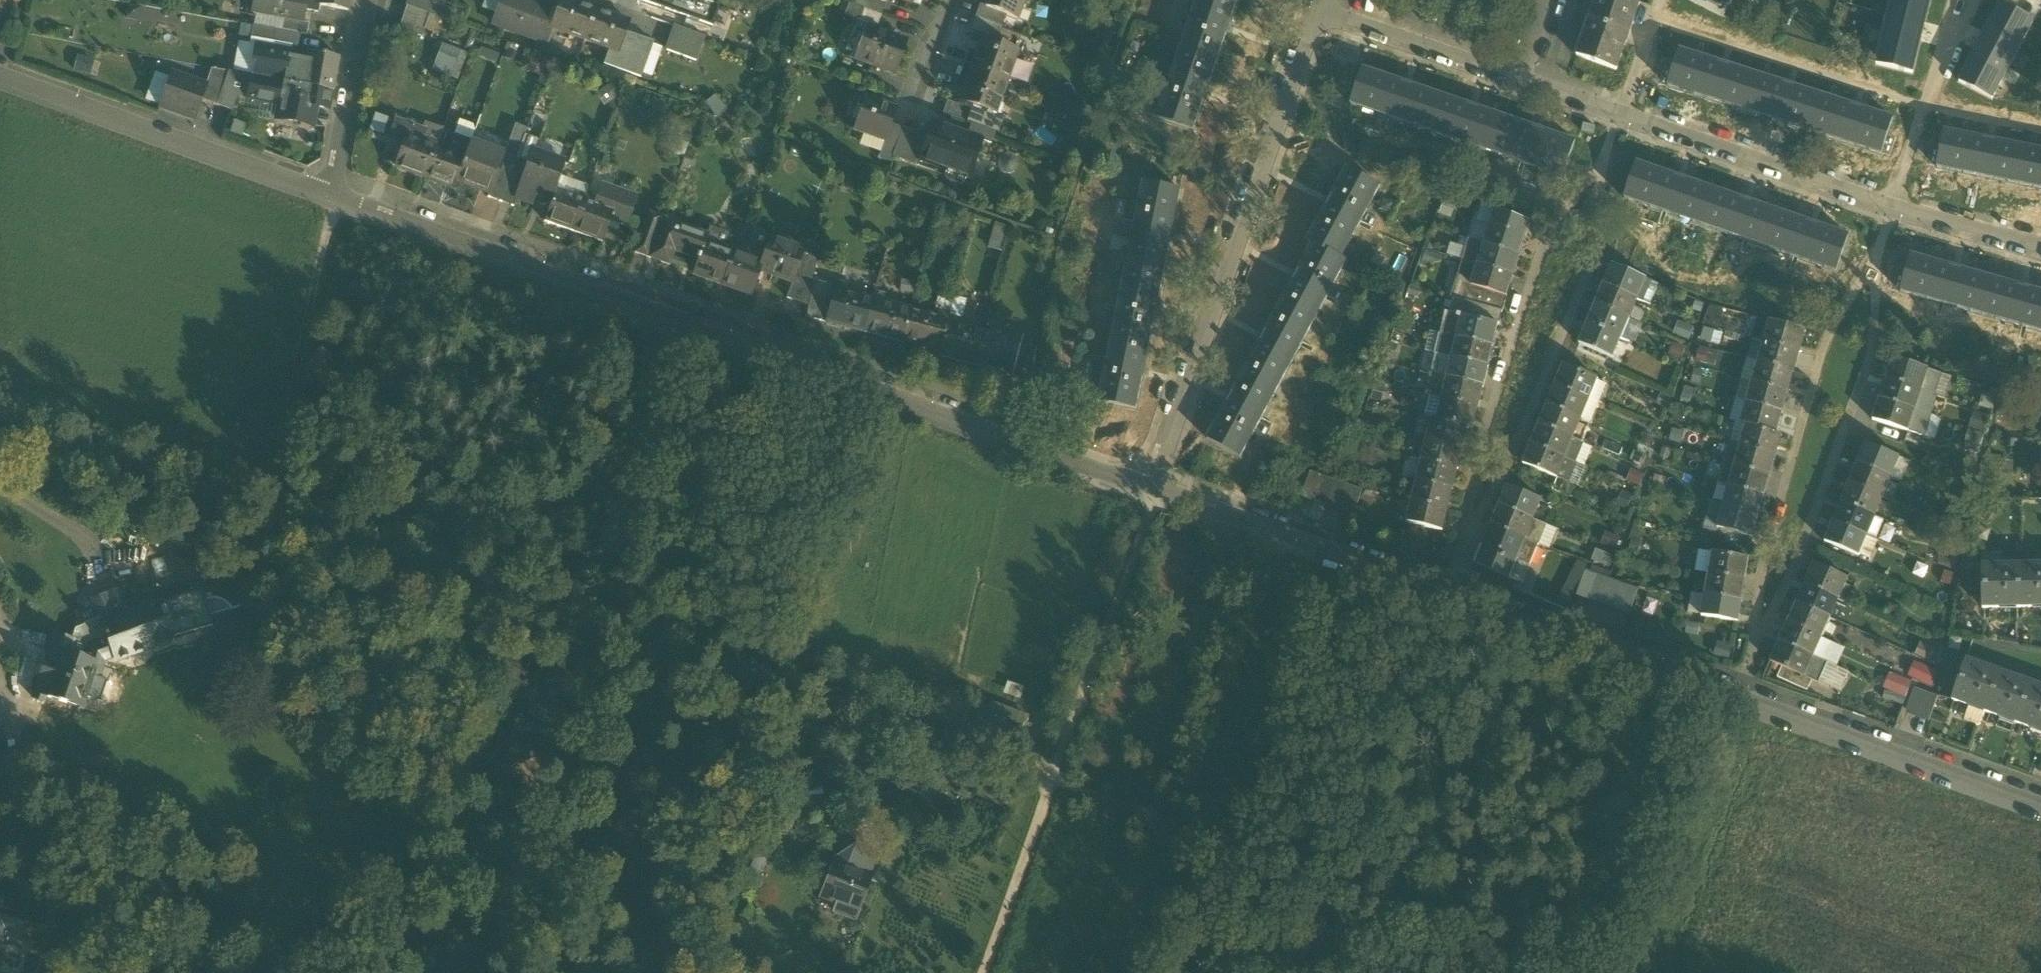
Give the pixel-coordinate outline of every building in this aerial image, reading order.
[(253,13),(283,19),(302,23),(304,10),(306,0),(255,0),(253,13)] [(304,10),(318,12),(319,5),(348,11),(350,0),(306,0),(304,10)] [(430,14),(435,0),(410,0),(407,6),(430,14)] [(530,0),(502,0),(493,24),(546,43),(549,34),(542,31),(550,7),(530,0)] [(568,0),(561,0),(551,29),(585,41),(596,10),(568,0)] [(703,0),(640,0),(712,26),(719,6),(703,0)] [(874,0),(858,0),(856,6),(863,9),(883,16),(887,5),(874,0)] [(983,7),(1006,15),(1017,19),(1024,0),(986,0),(983,7)] [(1199,1),(1202,2),(1193,27),(1190,26),(1185,41),(1219,52),(1226,32),(1224,32),(1229,18),(1231,18),(1237,0),(1199,0),(1199,1)] [(1589,18),(1629,32),(1640,0),(1639,0),(1596,0),(1589,18)] [(1722,15),(1729,0),(1693,0),(1722,15)] [(1877,64),(1911,73),(1929,0),(1893,0),(1877,64)] [(2031,21),(2001,4),(1960,79),(1991,96),(2031,21)] [(430,14),(407,6),(399,30),(422,38),(430,14)] [(983,7),(982,7),(978,19),(1001,27),(1006,15),(983,7)] [(883,16),(863,9),(859,20),(879,27),(883,16)] [(596,10),(585,41),(610,50),(619,53),(626,34),(630,22),(596,10)] [(1629,32),(1589,18),(1577,55),(1616,68),(1629,32)] [(302,23),(283,19),(281,31),(300,34),(307,35),(309,24),(302,23)] [(1001,27),(978,19),(973,31),(984,35),(983,39),(995,43),(1001,27)] [(281,31),(276,30),(253,26),(250,38),(298,47),(300,34),(281,31)] [(705,37),(676,26),(667,51),(696,62),(705,37)] [(907,43),(868,29),(855,62),(894,76),(907,43)] [(654,42),(634,34),(633,37),(626,34),(619,53),(610,50),(604,65),(641,78),(654,42)] [(995,43),(983,39),(972,71),(1005,83),(1011,68),(1006,66),(1012,49),(995,43)] [(1219,52),(1185,41),(1182,52),(1185,53),(1180,66),(1177,65),(1167,94),(1171,95),(1167,108),(1163,106),(1159,118),(1193,129),(1204,97),(1202,97),(1207,84),(1208,84),(1219,52)] [(460,76),(468,53),(445,44),(436,67),(460,76)] [(291,52),(254,45),(252,60),(255,61),(252,76),(268,79),(284,82),(289,58),(290,58),(291,52)] [(1725,67),(1710,63),(1711,61),(1680,51),(1669,85),(1680,89),(1682,84),(1695,89),(1693,93),(1723,102),(1724,98),(1737,102),(1735,106),(1747,110),(1758,76),(1726,66),(1725,67)] [(290,58),(289,58),(284,82),(333,91),(339,58),(309,52),(307,62),(290,58)] [(228,72),(211,69),(205,86),(206,86),(201,101),(216,106),(228,72)] [(1005,83),(972,71),(960,103),(973,107),(989,113),(994,98),(999,100),(1005,83)] [(1397,82),(1365,71),(1353,104),(1364,108),(1366,104),(1378,108),(1377,112),(1407,123),(1408,118),(1420,122),(1419,127),(1429,130),(1441,97),(1410,86),(1409,87),(1397,83),(1397,82)] [(252,76),(228,72),(216,106),(232,112),(237,97),(248,99),(252,76)] [(205,86),(172,74),(160,106),(195,119),(201,101),(206,86),(205,86)] [(268,79),(252,76),(248,99),(264,102),(268,79)] [(1790,88),(1776,84),(1777,82),(1758,76),(1747,110),(1761,115),(1763,110),(1789,119),(1788,123),(1803,128),(1813,94),(1791,87),(1790,88)] [(284,82),(268,79),(264,102),(279,105),(276,119),(307,124),(310,105),(330,109),(333,91),(284,82)] [(1844,104),(1813,94),(1803,128),(1812,131),(1814,127),(1827,131),(1826,135),(1856,145),(1857,140),(1869,145),(1868,149),(1879,152),(1890,119),(1857,108),(1857,110),(1844,105),(1844,104)] [(1475,110),(1460,105),(1461,104),(1441,97),(1429,130),(1445,136),(1447,131),(1472,140),(1470,144),(1485,149),(1496,116),(1476,109),(1475,110)] [(895,110),(863,98),(852,129),(864,133),(884,140),(889,128),(895,110)] [(967,123),(973,107),(949,99),(943,115),(967,123)] [(1527,126),(1496,116),(1485,149),(1495,153),(1496,149),(1509,153),(1508,157),(1538,168),(1539,163),(1552,168),(1551,172),(1562,176),(1573,142),(1542,132),(1542,133),(1527,128),(1527,126)] [(407,123),(394,119),(387,139),(400,143),(407,123)] [(426,130),(407,123),(400,143),(406,145),(408,138),(424,144),(426,140),(423,139),(426,130)] [(966,135),(932,123),(926,141),(919,161),(921,161),(969,178),(982,142),(982,141),(966,135)] [(995,132),(970,124),(966,135),(982,141),(982,142),(990,145),(995,132)] [(900,132),(889,128),(884,140),(879,152),(878,158),(890,162),(892,156),(900,132)] [(926,141),(900,132),(892,156),(919,165),(921,161),(919,161),(926,141)] [(1991,142),(1976,139),(1976,138),(1944,132),(1937,167),(1947,169),(1948,164),(1961,167),(1960,171),(1992,178),(1993,174),(2006,176),(2005,181),(2018,183),(2025,148),(1991,142)] [(884,140),(864,133),(859,146),(879,152),(884,140)] [(492,154),(470,146),(471,142),(453,136),(449,148),(466,155),(457,181),(481,189),(482,186),(492,189),(505,154),(493,150),(492,154)] [(424,144),(408,138),(406,145),(398,168),(425,178),(437,144),(426,140),(424,144)] [(449,148),(437,144),(425,178),(454,188),(457,181),(466,155),(449,148)] [(2025,148),(2018,183),(2032,186),(2033,182),(2040,183),(2040,152),(2025,148)] [(565,163),(534,152),(529,163),(517,199),(531,204),(535,193),(542,191),(554,195),(555,191),(565,163)] [(492,189),(491,193),(490,193),(488,197),(500,202),(516,158),(505,154),(492,189)] [(516,158),(500,202),(514,207),(517,199),(529,163),(516,158)] [(1373,170),(1353,160),(1348,170),(1368,181),(1373,170)] [(1683,182),(1668,177),(1669,175),(1638,165),(1626,198),(1637,202),(1638,198),(1651,203),(1650,206),(1679,216),(1680,213),(1694,217),(1693,221),(1703,225),(1714,191),(1683,180),(1683,182)] [(1347,170),(1331,200),(1332,201),(1325,213),(1324,213),(1308,242),(1314,245),(1340,259),(1345,248),(1342,246),(1348,235),(1352,236),(1366,210),(1363,208),(1370,196),(1373,197),(1379,187),(1368,181),(1348,170),(1347,170)] [(625,225),(635,197),(601,185),(596,201),(597,201),(596,206),(613,212),(610,220),(625,225)] [(1180,192),(1145,185),(1142,196),(1146,197),(1143,210),(1140,209),(1133,239),(1137,240),(1134,254),(1131,253),(1128,264),(1163,271),(1170,239),(1169,239),(1172,225),(1173,225),(1180,192)] [(574,198),(555,191),(554,195),(545,221),(573,232),(586,197),(576,194),(574,198)] [(1749,204),(1735,200),(1735,198),(1714,191),(1703,225),(1717,230),(1719,226),(1745,235),(1743,239),(1758,244),(1770,210),(1749,203),(1749,204)] [(596,201),(586,197),(573,232),(602,242),(610,220),(613,212),(596,206),(597,201),(596,201)] [(1529,224),(1481,206),(1477,220),(1491,224),(1490,225),(1493,226),(1487,245),(1484,244),(1484,245),(1520,256),(1520,255),(1517,255),(1523,236),(1526,236),(1529,224)] [(1801,221),(1770,210),(1758,244),(1768,247),(1770,243),(1783,248),(1781,252),(1811,262),(1813,258),(1825,262),(1824,266),(1835,270),(1846,236),(1814,225),(1814,227),(1801,222),(1801,221)] [(635,253),(648,258),(662,218),(649,213),(635,253)] [(662,218),(648,258),(669,266),(675,252),(698,261),(707,235),(662,218)] [(1000,250),(1007,228),(995,224),(987,246),(1000,250)] [(1484,245),(1468,240),(1462,261),(1463,261),(1463,260),(1481,265),(1486,246),(1484,245)] [(768,242),(765,250),(747,244),(744,254),(745,254),(744,258),(761,265),(760,267),(773,272),(772,276),(792,283),(793,283),(794,278),(794,277),(802,253),(768,242)] [(722,250),(704,244),(694,274),(722,284),(734,250),(723,246),(722,250)] [(1314,245),(1298,273),(1299,274),(1291,288),(1291,287),(1275,316),(1307,333),(1312,323),(1307,320),(1314,309),(1318,311),(1334,283),(1329,280),(1335,269),(1340,271),(1345,261),(1340,259),(1314,245)] [(1520,256),(1484,245),(1486,246),(1481,265),(1513,276),(1511,275),(1517,256),(1519,256),(1520,256)] [(744,254),(734,250),(722,284),(750,295),(760,267),(761,265),(744,258),(745,254),(744,254)] [(817,258),(802,253),(794,277),(794,278),(812,284),(817,258)] [(1957,272),(1941,267),(1942,265),(1912,257),(1902,291),(1913,294),(1914,291),(1927,294),(1926,298),(1957,307),(1958,303),(1970,307),(1969,310),(1980,313),(1990,279),(1958,270),(1957,272)] [(1481,265),(1463,260),(1463,261),(1452,297),(1453,297),(1502,311),(1507,296),(1505,295),(1511,276),(1513,276),(1481,265)] [(1163,271),(1128,264),(1125,278),(1129,279),(1123,305),(1120,305),(1117,321),(1152,328),(1156,307),(1155,307),(1158,293),(1159,293),(1163,271)] [(1646,280),(1612,265),(1612,266),(1614,267),(1606,285),(1604,284),(1604,285),(1638,300),(1638,299),(1636,298),(1644,280),(1646,281),(1646,280)] [(812,284),(794,278),(793,283),(792,283),(787,298),(809,306),(813,284),(812,284)] [(2009,286),(2009,284),(1990,279),(1980,313),(1995,317),(1996,314),(2022,321),(2021,325),(2037,329),(2040,314),(2040,294),(2024,289),(2023,291),(2009,286)] [(1659,285),(1646,280),(1646,281),(1644,280),(1636,298),(1638,299),(1638,300),(1650,305),(1659,285)] [(835,287),(813,282),(809,306),(807,316),(826,322),(835,287)] [(873,299),(846,292),(848,286),(837,283),(835,287),(826,322),(864,332),(873,299)] [(1638,300),(1604,285),(1606,286),(1598,305),(1596,304),(1630,319),(1628,318),(1635,299),(1638,300)] [(910,309),(884,302),(885,297),(874,294),(873,299),(864,332),(902,342),(910,309)] [(1502,311),(1453,297),(1449,314),(1462,317),(1462,316),(1498,324),(1502,311)] [(1630,319),(1596,304),(1595,305),(1598,306),(1590,324),(1588,323),(1587,324),(1621,338),(1622,338),(1619,337),(1627,318),(1629,319),(1630,319)] [(1709,304),(1706,323),(1719,325),(1722,306),(1709,304)] [(937,316),(910,309),(902,342),(939,352),(949,315),(949,314),(938,311),(937,316)] [(984,332),(957,325),(959,318),(949,315),(939,352),(938,354),(976,364),(984,332)] [(1307,333),(1275,316),(1265,335),(1266,336),(1259,349),(1258,348),(1248,367),(1279,384),(1286,371),(1281,368),(1294,343),(1299,346),(1307,333)] [(1430,353),(1451,354),(1452,316),(1441,316),(1441,333),(1431,333),(1430,353)] [(1498,324),(1462,316),(1462,317),(1464,317),(1460,338),(1457,337),(1457,338),(1493,346),(1491,345),(1496,325),(1498,325),(1498,324)] [(1152,328),(1117,321),(1115,331),(1118,332),(1116,346),(1112,345),(1105,376),(1109,377),(1107,391),(1103,390),(1100,401),(1135,408),(1142,376),(1141,376),(1144,363),(1145,363),(1152,328)] [(1806,331),(1770,321),(1770,322),(1772,323),(1767,342),(1764,342),(1800,352),(1798,351),(1803,332),(1806,332),(1806,331)] [(1621,338),(1587,324),(1589,325),(1581,344),(1579,343),(1579,344),(1613,359),(1613,358),(1611,357),(1619,338),(1621,339),(1621,338)] [(1718,343),(1722,331),(1705,326),(1701,337),(1718,343)] [(1011,339),(984,332),(976,364),(1014,374),(1024,335),(1013,332),(1011,339)] [(1493,346),(1457,338),(1459,339),(1455,358),(1452,358),(1488,367),(1488,366),(1486,366),(1491,346),(1493,346)] [(1800,352),(1764,342),(1764,343),(1766,343),(1761,363),(1759,362),(1758,362),(1794,373),(1794,372),(1792,371),(1797,352),(1800,353),(1800,352)] [(1488,367),(1452,358),(1454,359),(1450,378),(1447,378),(1484,387),(1484,386),(1481,386),(1486,366),(1488,367)] [(1927,370),(1892,358),(1892,360),(1894,360),(1888,379),(1886,379),(1921,390),(1919,389),(1925,370),(1927,371),(1927,370)] [(1794,373),(1758,362),(1758,363),(1761,363),(1755,383),(1753,382),(1788,393),(1788,392),(1786,392),(1792,372),(1794,373)] [(1597,380),(1563,366),(1563,367),(1565,368),(1558,386),(1555,385),(1555,386),(1589,400),(1590,399),(1587,398),(1595,381),(1597,381),(1597,380)] [(1279,384),(1248,367),(1231,397),(1232,397),(1225,410),(1224,410),(1209,438),(1240,455),(1245,446),(1241,443),(1248,431),(1252,433),(1267,406),(1262,403),(1269,392),(1273,394),(1279,384)] [(1447,378),(1433,375),(1428,395),(1429,396),(1442,399),(1442,398),(1445,399),(1449,380),(1447,379),(1447,378)] [(1484,387),(1447,378),(1447,379),(1449,380),(1445,399),(1442,398),(1442,399),(1479,408),(1479,407),(1476,406),(1481,387),(1483,387),(1484,387)] [(1921,390),(1886,379),(1885,380),(1888,380),(1882,399),(1879,399),(1914,410),(1912,409),(1918,390),(1921,391),(1921,390)] [(1788,393),(1753,382),(1752,383),(1755,384),(1749,403),(1747,402),(1747,403),(1782,413),(1783,413),(1780,412),(1786,393),(1788,393)] [(1589,400),(1555,386),(1557,387),(1550,406),(1548,405),(1547,405),(1581,419),(1579,418),(1587,399),(1589,400)] [(1934,394),(1921,390),(1921,391),(1918,390),(1912,409),(1914,410),(1914,411),(1928,415),(1934,394)] [(1442,399),(1429,396),(1425,412),(1441,416),(1439,420),(1468,427),(1474,429),(1474,427),(1471,427),(1476,407),(1479,408),(1442,399)] [(1914,410),(1879,399),(1879,400),(1881,400),(1875,419),(1873,418),(1873,419),(1908,431),(1908,429),(1906,429),(1912,410),(1914,411),(1914,410)] [(1782,413),(1747,403),(1749,404),(1744,423),(1741,423),(1741,424),(1747,425),(1777,434),(1777,433),(1775,432),(1780,413),(1782,413)] [(1581,419),(1547,405),(1547,406),(1549,407),(1542,425),(1540,424),(1539,425),(1573,439),(1574,438),(1571,437),(1579,419),(1581,420),(1581,419)] [(1439,420),(1431,419),(1431,420),(1433,420),(1429,440),(1426,439),(1426,440),(1463,448),(1460,447),(1465,428),(1468,428),(1468,427),(1439,420)] [(1573,439),(1539,425),(1541,426),(1534,445),(1532,444),(1531,444),(1565,458),(1563,457),(1571,438),(1573,439)] [(1777,434),(1747,425),(1746,427),(1748,427),(1743,446),(1741,446),(1776,456),(1774,455),(1780,436),(1782,437),(1782,436),(1777,434)] [(1426,439),(1416,437),(1410,458),(1421,461),(1421,460),(1424,460),(1428,441),(1426,440),(1426,439)] [(1463,448),(1426,440),(1428,441),(1424,460),(1421,460),(1458,469),(1458,468),(1456,468),(1460,448),(1463,449),(1463,448)] [(1565,458),(1531,444),(1533,445),(1526,464),(1523,463),(1523,464),(1557,478),(1558,477),(1555,476),(1563,458),(1565,459),(1565,458)] [(1897,457),(1867,445),(1859,464),(1889,476),(1897,457)] [(1776,456),(1741,446),(1740,446),(1743,447),(1737,466),(1735,466),(1770,477),(1771,476),(1768,475),(1774,456),(1776,457),(1776,456)] [(1458,469),(1421,460),(1421,461),(1424,461),(1419,481),(1416,480),(1417,481),(1453,489),(1451,488),(1455,469),(1458,469)] [(1889,476),(1859,464),(1851,484),(1881,496),(1889,476)] [(1770,477),(1735,466),(1734,467),(1737,467),(1731,486),(1729,486),(1764,497),(1765,496),(1762,495),(1768,476),(1770,477)] [(1322,477),(1311,473),(1303,494),(1315,498),(1322,477)] [(1334,481),(1322,477),(1315,498),(1327,502),(1334,481)] [(1453,489),(1417,481),(1416,481),(1419,482),(1414,501),(1412,501),(1448,510),(1448,509),(1446,509),(1450,489),(1453,490),(1453,489)] [(1350,487),(1339,483),(1331,504),(1343,508),(1350,487)] [(1881,496),(1851,484),(1843,503),(1873,515),(1881,496)] [(1542,500),(1507,486),(1507,487),(1509,488),(1502,507),(1499,506),(1531,519),(1534,520),(1532,519),(1539,500),(1541,501),(1542,500)] [(1764,497),(1729,486),(1729,487),(1731,487),(1725,507),(1723,506),(1723,507),(1758,517),(1759,516),(1756,516),(1762,496),(1764,497)] [(1362,491),(1350,487),(1343,508),(1354,512),(1362,491)] [(1448,510),(1412,501),(1412,502),(1414,502),(1409,521),(1407,521),(1407,522),(1443,531),(1444,529),(1441,529),(1446,510),(1448,510)] [(1873,515),(1843,503),(1835,523),(1865,535),(1873,515)] [(1531,519),(1499,506),(1499,507),(1501,508),(1494,526),(1491,526),(1524,539),(1531,519)] [(1758,517),(1723,507),(1725,508),(1719,527),(1717,526),(1717,527),(1752,538),(1753,537),(1750,536),(1756,517),(1758,517)] [(1547,525),(1534,520),(1531,519),(1524,539),(1538,544),(1539,545),(1547,525)] [(1865,535),(1835,523),(1827,544),(1856,556),(1865,535)] [(1524,539),(1491,526),(1493,527),(1486,546),(1484,545),(1483,546),(1518,560),(1518,559),(1516,558),(1524,539)] [(1538,544),(1524,539),(1516,558),(1518,559),(1518,560),(1510,579),(1522,584),(1538,544)] [(1518,560),(1483,546),(1476,565),(1510,579),(1518,560)] [(1749,559),(1712,553),(1712,554),(1714,554),(1711,574),(1709,573),(1709,574),(1745,580),(1743,579),(1746,560),(1749,560),(1749,559)] [(1846,578),(1816,565),(1807,585),(1837,599),(1846,578)] [(2017,607),(2016,565),(1982,566),(1983,608),(2017,607)] [(2016,565),(2017,607),(2040,607),(2040,565),(2016,565)] [(1598,576),(1586,572),(1579,592),(1591,596),(1598,576)] [(1745,580),(1709,574),(1708,574),(1711,575),(1708,595),(1705,594),(1705,595),(1742,601),(1742,600),(1739,600),(1743,580),(1745,581),(1745,580)] [(1610,580),(1598,576),(1591,596),(1603,600),(1610,580)] [(1626,586),(1615,582),(1607,602),(1618,606),(1626,586)] [(1837,599),(1807,585),(1799,605),(1828,618),(1837,599)] [(1638,590),(1626,586),(1618,606),(1630,610),(1638,590)] [(158,602),(102,622),(108,639),(113,652),(116,661),(174,640),(173,638),(212,626),(202,591),(159,604),(158,602)] [(1529,594),(1521,612),(1542,622),(1551,605),(1529,594)] [(1742,601),(1705,595),(1707,596),(1704,615),(1702,615),(1701,616),(1738,622),(1738,621),(1736,621),(1739,601),(1742,601)] [(1828,618),(1799,605),(1790,624),(1819,637),(1828,618)] [(1819,637),(1790,624),(1782,643),(1811,656),(1819,637)] [(1205,638),(1192,633),(1186,647),(1200,653),(1201,648),(1205,638)] [(72,642),(56,636),(48,662),(46,662),(34,698),(44,701),(45,696),(83,708),(86,698),(100,703),(107,681),(94,677),(97,666),(96,666),(99,657),(113,652),(108,639),(88,646),(83,661),(67,656),(72,642)] [(1214,642),(1205,638),(1201,648),(1210,652),(1214,642)] [(1811,656),(1782,643),(1773,663),(1784,668),(1802,676),(1811,656)] [(1907,674),(1930,686),(1938,671),(1914,659),(1907,674)] [(1999,672),(1966,661),(1952,700),(1984,711),(1999,672)] [(1802,676),(1784,668),(1779,680),(1810,693),(1815,682),(1802,676)] [(1882,689),(1906,696),(1912,679),(1887,672),(1882,689)] [(2030,683),(1999,672),(1984,711),(2015,722),(2030,683)] [(2030,683),(2015,722),(2040,732),(2040,687),(2030,683)] [(1926,694),(1915,690),(1907,711),(1918,715),(1926,694)] [(1926,694),(1918,715),(1929,719),(1937,698),(1926,694)] [(1006,730),(1024,735),(1031,714),(996,704),(993,713),(1010,718),(1006,730)] [(547,837),(542,835),(540,839),(534,836),(530,845),(548,854),(552,845),(545,841),(547,837)] [(869,877),(836,866),(831,880),(825,898),(846,906),(843,914),(854,918),(869,877)] [(831,880),(825,878),(818,896),(825,898),(831,880)]
